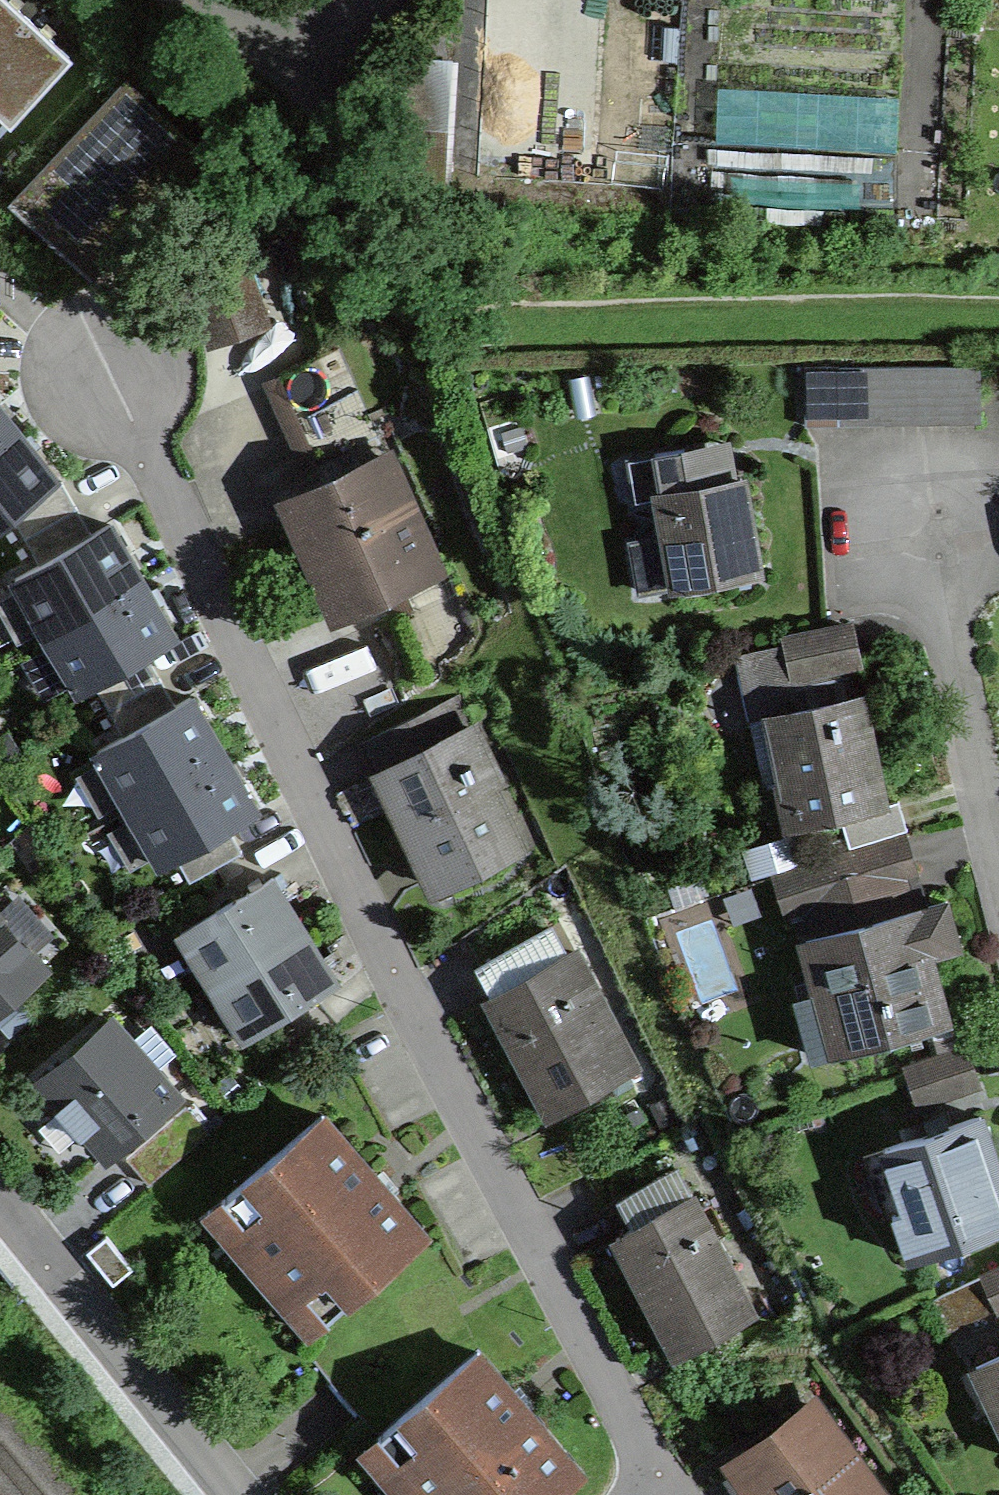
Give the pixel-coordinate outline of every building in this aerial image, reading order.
[(75,54),(15,0),(0,0),(0,137),(75,54)] [(671,189),(682,0),(487,0),(477,177),(671,189)] [(398,193),(436,229),(438,227),(447,61),(405,59),(398,193)] [(199,151),(127,84),(17,203),(90,270),(199,151)] [(265,320),(245,262),(188,282),(208,339),(265,320)] [(340,354),(277,382),(305,442),(314,438),(324,461),(377,437),(340,354)] [(953,369),(954,423),(981,423),(981,368),(953,369)] [(839,369),(804,369),(804,428),(839,428),(839,424),(839,369)] [(839,369),(839,424),(868,424),(868,369),(839,369)] [(868,369),(868,424),(897,424),(897,369),(868,369)] [(897,369),(897,424),(926,423),(926,369),(897,369)] [(926,369),(926,423),(954,423),(953,369),(926,369)] [(14,429),(0,411),(0,441),(14,429)] [(10,515),(55,479),(14,429),(0,441),(0,524),(10,515)] [(633,541),(642,592),(756,573),(740,480),(734,481),(689,488),(686,466),(683,450),(628,459),(635,501),(661,496),(668,535),(633,541)] [(384,459),(289,502),(338,612),(434,569),(384,459)] [(734,481),(732,466),(686,466),(689,488),(734,481)] [(55,479),(10,515),(24,538),(75,508),(55,479)] [(75,508),(24,538),(39,564),(91,535),(75,508)] [(47,633),(140,579),(109,524),(91,535),(39,564),(15,578),(47,633)] [(92,684),(144,654),(174,637),(140,579),(47,633),(81,691),(92,684)] [(851,626),(785,640),(787,646),(793,675),(846,663),(858,661),(851,626)] [(787,646),(740,656),(768,784),(782,781),(791,824),(876,806),(868,767),(874,765),(859,695),(853,697),(846,663),(793,675),(787,646)] [(144,654),(92,684),(108,710),(160,680),(144,654)] [(160,680),(108,710),(123,736),(175,706),(160,680)] [(129,806),(222,753),(190,698),(175,706),(123,736),(97,751),(129,806)] [(423,751),(470,728),(456,699),(368,742),(386,778),(426,758),(423,751)] [(386,778),(383,779),(435,888),(517,849),(488,789),(498,785),(470,728),(423,751),(426,758),(386,778)] [(4,731),(0,733),(0,768),(20,755),(4,731)] [(175,856),(228,826),(255,810),(222,753),(129,806),(162,863),(175,856)] [(242,851),(228,826),(175,856),(190,881),(242,851)] [(804,860),(794,831),(741,849),(751,878),(804,860)] [(904,838),(807,867),(818,902),(853,891),(915,873),(904,838)] [(800,1002),(815,1056),(841,1049),(840,1046),(930,1020),(943,1017),(925,955),(959,946),(946,901),(925,907),(863,925),(853,891),(818,902),(807,867),(778,875),(790,919),(799,916),(821,996),(800,1002)] [(925,907),(915,873),(853,891),(863,925),(925,907)] [(211,984),(303,928),(272,877),(180,933),(211,984)] [(759,914),(750,887),(722,897),(732,924),(759,914)] [(0,915),(0,1007),(46,968),(0,915)] [(559,924),(480,967),(495,994),(565,956),(568,960),(576,956),(559,924)] [(243,1037),(336,980),(303,928),(211,984),(243,1037)] [(495,994),(488,997),(551,1114),(628,1073),(568,960),(565,956),(495,994)] [(953,1014),(943,1017),(930,1020),(940,1057),(963,1050),(953,1014)] [(176,1096),(112,1022),(43,1081),(63,1103),(58,1107),(82,1135),(86,1131),(107,1155),(176,1096)] [(965,1049),(963,1050),(940,1057),(909,1068),(921,1102),(976,1083),(965,1049)] [(677,1117),(665,1096),(648,1105),(659,1127),(677,1117)] [(647,1122),(641,1110),(629,1117),(635,1129),(647,1122)] [(323,1116),(223,1201),(256,1239),(242,1250),(254,1264),(275,1260),(327,1320),(425,1236),(323,1116)] [(884,1150),(905,1208),(894,1212),(911,1258),(998,1227),(998,1201),(993,1183),(998,1181),(998,1171),(980,1116),(884,1150)] [(689,1162),(619,1200),(635,1228),(691,1197),(693,1201),(706,1194),(689,1162)] [(615,1238),(676,1353),(752,1312),(693,1201),(691,1197),(635,1228),(615,1238)] [(107,1235),(88,1249),(114,1283),(132,1269),(107,1235)] [(930,1300),(945,1333),(998,1308),(998,1268),(930,1300)] [(428,1494),(555,1494),(581,1472),(477,1353),(430,1393),(378,1437),(428,1494)] [(977,1366),(979,1369),(990,1363),(998,1382),(998,1356),(977,1366)] [(873,1488),(815,1406),(741,1459),(767,1494),(864,1494),(873,1488)]
